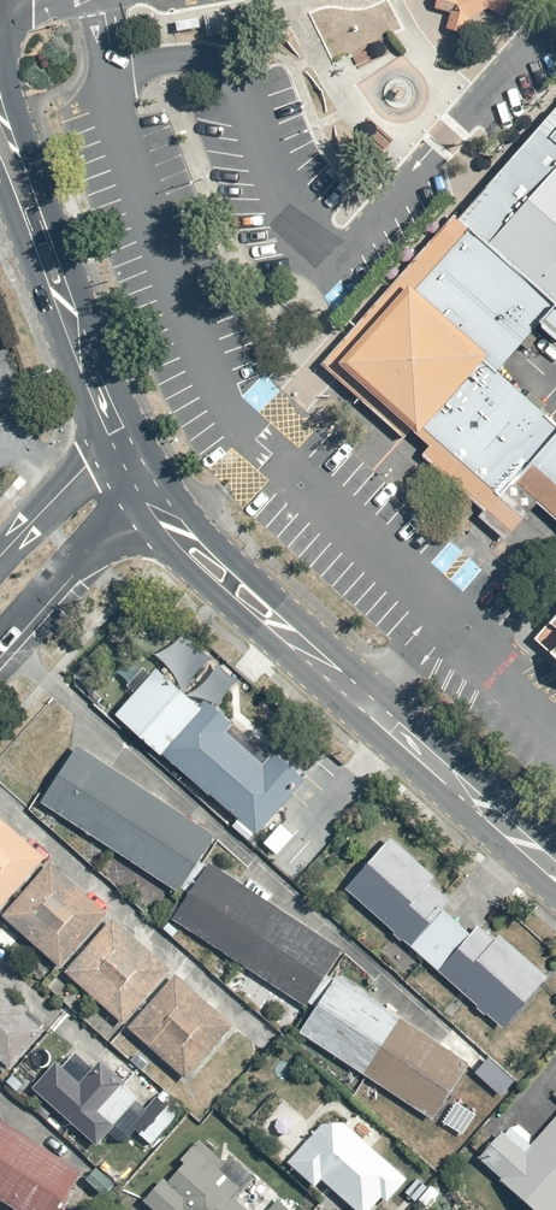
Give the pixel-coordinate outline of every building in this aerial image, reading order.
[(436,11),(451,15),(447,31),(469,36),(472,20),(490,10),(504,17),(513,0),(438,0),(436,11)] [(460,222),(472,232),(553,140),(555,136),(555,113),(460,222)] [(553,140),(472,232),(555,305),(555,143),(553,140)] [(405,441),(415,430),(342,366),(412,287),(417,292),(472,232),(460,222),(456,219),(324,366),(405,441)] [(472,232),(417,292),(491,357),(487,361),(499,371),(542,324),(555,309),(555,305),(472,232)] [(491,357),(417,292),(412,287),(342,366),(415,430),(421,436),(426,430),(487,361),(491,357)] [(544,324),(544,330),(555,340),(555,310),(544,324)] [(487,361),(426,430),(502,499),(533,465),(534,465),(555,440),(555,424),(499,371),(487,361)] [(534,465),(502,499),(426,430),(421,436),(433,446),(424,455),(488,511),(481,520),(506,542),(539,504),(555,519),(555,484),(534,465)] [(534,465),(533,465),(555,485),(555,440),(534,465)] [(537,641),(554,656),(555,658),(555,619),(537,641)] [(160,667),(114,712),(159,756),(163,752),(205,793),(209,790),(238,818),(231,825),(246,840),(303,781),(274,753),(260,766),(225,732),(234,722),(211,699),(202,708),(160,667)] [(213,836),(78,747),(41,802),(176,892),(180,886),(187,891),(206,862),(199,857),(213,836)] [(0,816),(0,910),(46,858),(0,816)] [(387,841),(346,887),(502,1029),(546,980),(498,936),(496,939),(481,926),(472,935),(442,907),(450,898),(387,841)] [(251,874),(245,883),(212,861),(174,918),(303,1005),(342,949),(271,901),(277,892),(251,874)] [(109,916),(51,864),(3,917),(61,969),(109,916)] [(170,969),(115,919),(66,973),(120,1023),(170,969)] [(316,1007),(300,1031),(435,1122),(439,1116),(462,1132),(477,1110),(462,1100),(457,1108),(446,1101),(471,1063),(338,974),(334,980),(327,975),(309,1002),(316,1007)] [(232,1029),(176,978),(129,1029),(184,1080),(232,1029)] [(6,1069),(45,1025),(0,984),(0,1063),(6,1069)] [(57,1062),(32,1090),(96,1147),(115,1126),(120,1131),(137,1112),(130,1106),(137,1098),(100,1065),(82,1085),(57,1062)] [(176,1114),(158,1099),(133,1128),(151,1143),(176,1114)] [(385,1203),(406,1179),(346,1127),(351,1121),(333,1105),(317,1124),(321,1127),(289,1164),(318,1189),(324,1182),(355,1209),(393,1209),(385,1203)] [(478,1159),(533,1209),(555,1209),(555,1118),(536,1140),(517,1122),(505,1134),(503,1132),(478,1159)] [(0,1121),(0,1203),(12,1209),(65,1209),(76,1193),(70,1189),(81,1173),(0,1121)] [(145,1202),(154,1209),(245,1209),(231,1197),(240,1187),(219,1168),(221,1165),(197,1144),(181,1162),(184,1164),(169,1180),(167,1178),(145,1202)] [(276,1201),(269,1209),(292,1209),(280,1201),(279,1203),(276,1201)]
